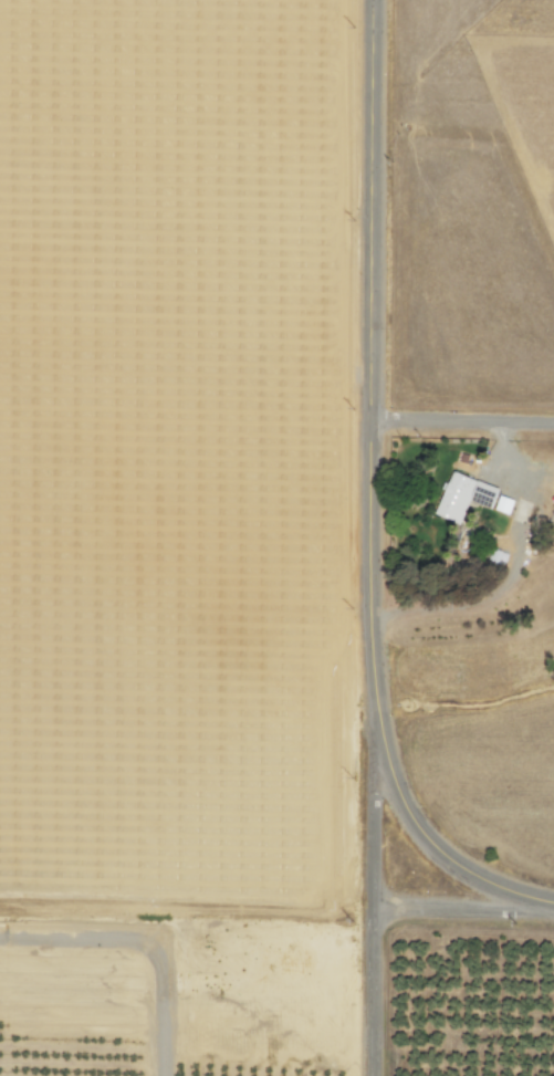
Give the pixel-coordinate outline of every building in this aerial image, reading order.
[(490,510),(498,489),(450,472),(434,516),(459,525),(468,502),(490,510)] [(513,500),(497,495),(492,510),(507,515),(513,500)]
